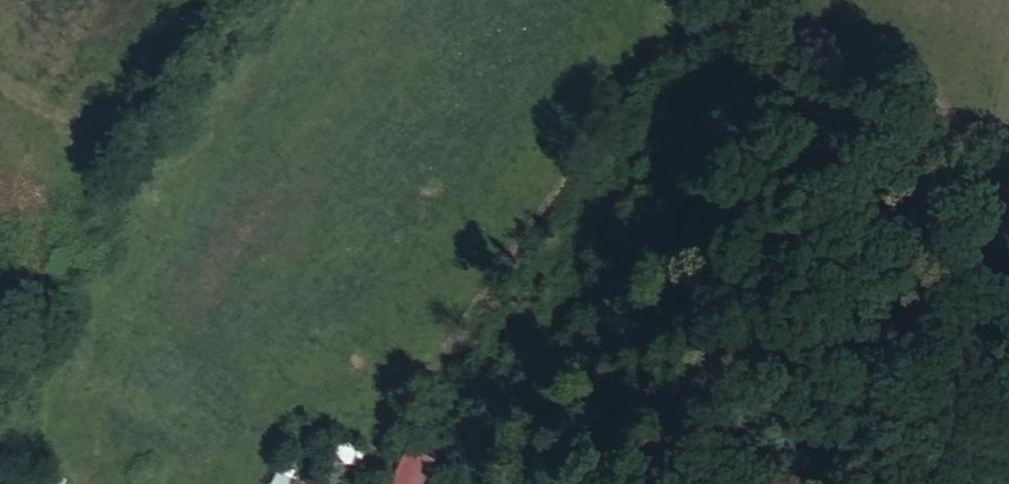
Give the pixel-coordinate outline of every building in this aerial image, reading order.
[(329,435),(323,448),(350,460),(356,447),(329,435)]
